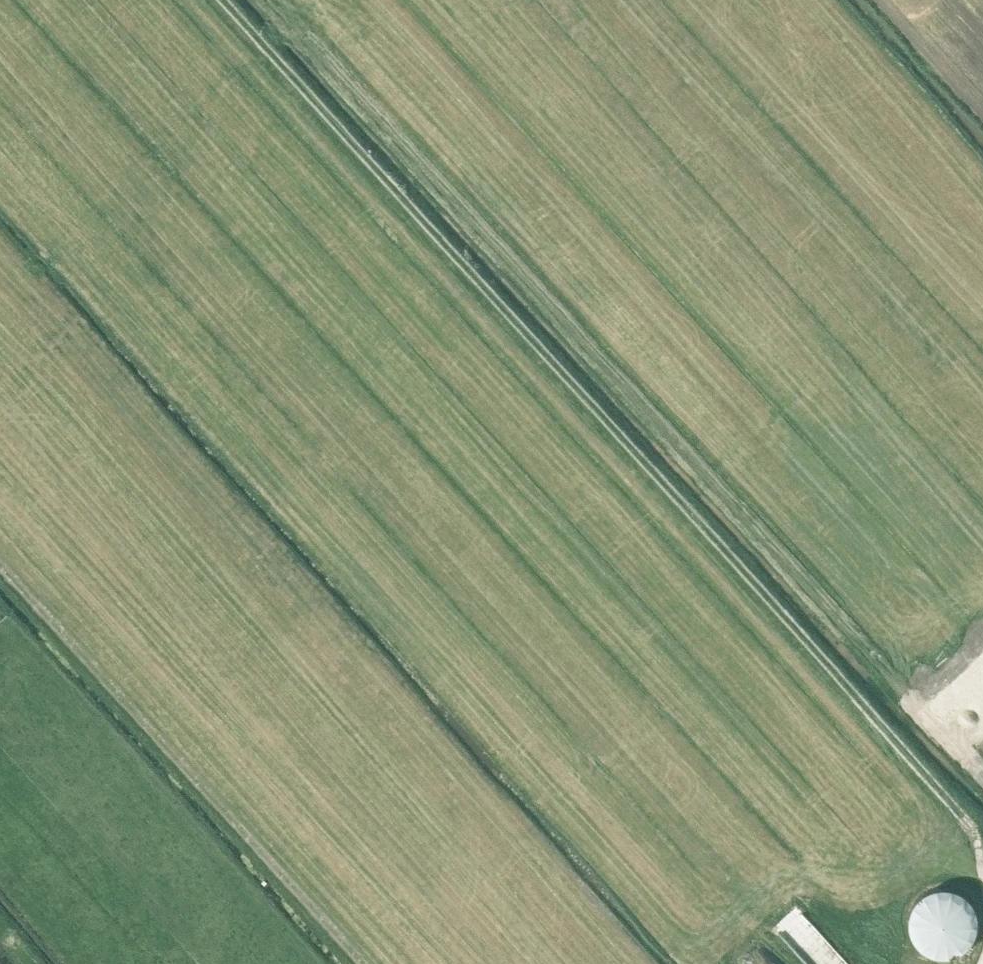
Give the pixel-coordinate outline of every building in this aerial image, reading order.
[(918,945),(926,952),(935,955),(945,956),(955,954),(963,950),(970,943),(975,935),(978,925),(977,915),(974,906),(968,898),(961,892),(952,888),(942,887),(932,889),(923,893),(916,900),(911,909),(909,918),(909,928),(912,937),(918,945)] [(805,963),(822,963),(815,953),(803,961),(805,963)]
